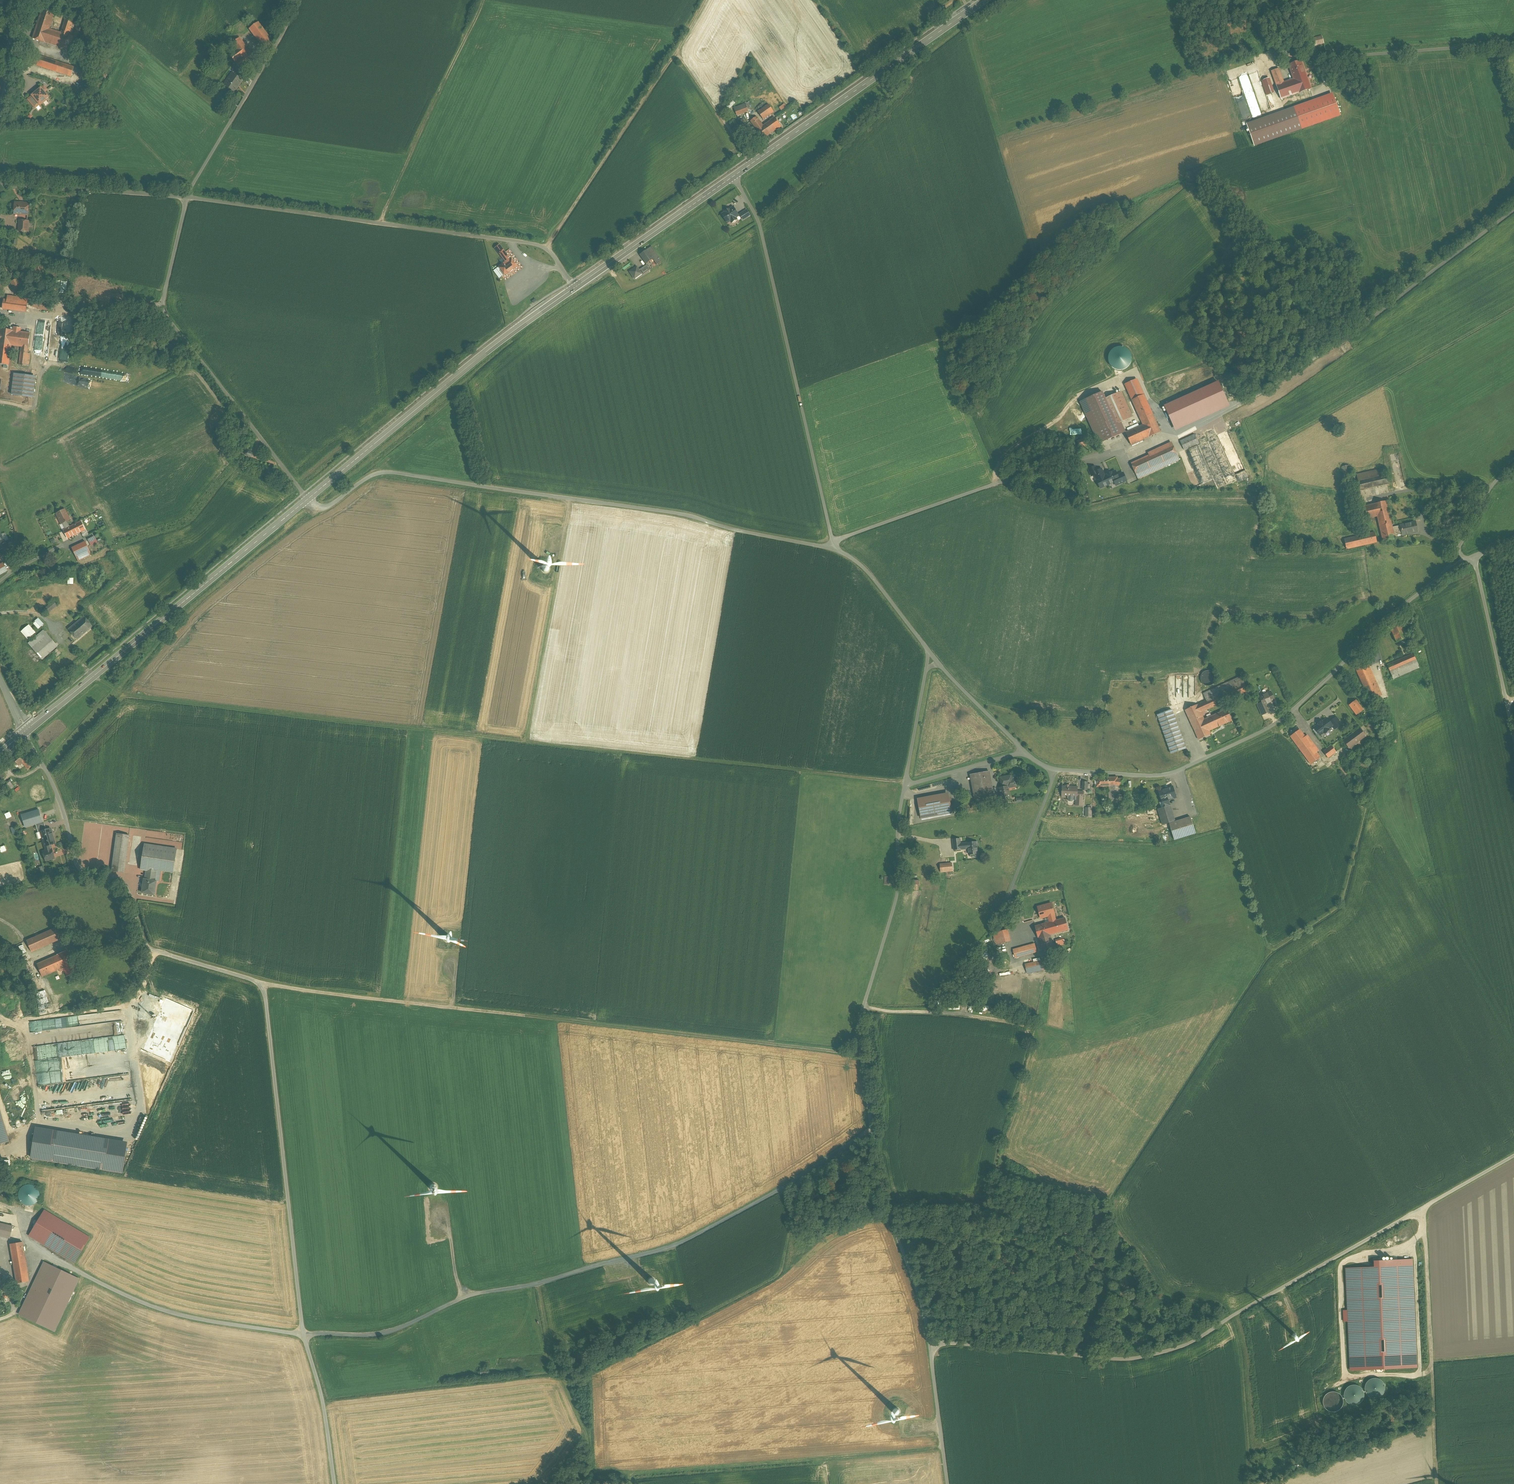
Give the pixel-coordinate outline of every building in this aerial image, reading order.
[(55,13),(43,9),(40,16),(38,22),(37,25),(49,29),(50,27),(55,13)] [(74,19),(66,17),(61,33),(69,36),(74,19)] [(273,42),(258,22),(249,29),(264,48),(273,42)] [(82,23),(73,51),(75,52),(74,55),(77,56),(87,24),(82,23)] [(49,29),(37,25),(37,26),(33,39),(45,43),(45,42),(49,29)] [(61,33),(52,30),(52,28),(50,27),(49,29),(45,42),(65,49),(69,36),(61,33)] [(240,38),(232,44),(234,47),(234,48),(236,51),(244,44),(240,38)] [(256,59),(244,44),(236,51),(230,55),(241,70),(256,59)] [(60,63),(36,55),(33,64),(57,72),(60,63)] [(1301,61),(1289,65),(1294,80),(1306,75),(1301,61)] [(74,67),(60,63),(57,72),(71,77),(74,67)] [(1294,80),(1284,83),(1279,69),(1272,71),(1277,86),(1276,86),(1281,99),(1311,89),(1306,75),(1294,80)] [(242,81),(232,74),(229,79),(230,80),(226,86),(225,85),(234,92),(238,86),(239,86),(242,81)] [(1266,79),(1262,81),(1267,95),(1271,94),(1266,79)] [(42,89),(28,100),(35,108),(39,105),(40,106),(49,99),(42,89)] [(1332,94),(1247,124),(1255,146),(1321,122),(1315,105),(1334,98),(1332,94)] [(1334,98),(1315,105),(1321,122),(1340,115),(1334,98)] [(749,103),(734,108),(736,113),(751,108),(749,103)] [(769,105),(758,112),(764,119),(774,112),(769,105)] [(757,117),(751,121),(757,130),(763,126),(757,117)] [(781,127),(775,118),(770,121),(777,130),(781,127)] [(757,130),(764,139),(777,130),(770,121),(763,126),(757,130)] [(20,203),(15,203),(15,204),(14,204),(14,207),(15,208),(14,214),(28,215),(29,203),(24,203),(20,202),(20,203)] [(730,209),(725,212),(722,214),(728,223),(731,221),(732,223),(734,223),(735,223),(736,222),(737,221),(737,220),(736,218),(739,216),(734,207),(730,209)] [(747,211),(740,215),(743,220),(750,216),(747,211)] [(29,221),(19,221),(19,231),(28,232),(29,221)] [(651,247),(640,255),(646,264),(653,259),(657,265),(661,262),(651,247)] [(509,259),(503,251),(499,254),(505,262),(499,267),(501,270),(500,271),(503,276),(505,274),(505,275),(516,267),(510,258),(509,259)] [(636,266),(628,272),(633,280),(649,270),(646,265),(638,270),(636,266)] [(492,271),(497,278),(501,275),(496,268),(492,271)] [(24,277),(14,281),(20,296),(31,292),(24,277)] [(28,299),(8,296),(7,300),(4,300),(3,309),(26,312),(28,299)] [(48,303),(31,300),(30,305),(33,305),(33,307),(41,308),(40,309),(48,310),(48,303)] [(21,329),(14,328),(13,331),(14,331),(12,346),(22,347),(20,365),(29,366),(30,354),(28,354),(28,348),(29,348),(29,345),(30,333),(21,332),(21,329)] [(1,329),(0,331),(0,333),(0,364),(9,365),(12,346),(14,331),(13,331),(1,329)] [(49,341),(49,333),(37,332),(36,350),(49,350),(49,344),(58,345),(59,341),(49,341)] [(1121,370),(1125,369),(1127,367),(1129,364),(1130,362),(1130,358),(1129,355),(1128,353),(1126,351),(1123,350),(1121,349),(1118,350),(1116,350),(1113,353),(1111,356),(1110,359),(1110,362),(1112,366),(1114,368),(1118,369),(1121,370)] [(35,377),(14,374),(12,395),(33,397),(35,377)] [(1162,428),(1138,375),(1125,381),(1143,420),(1125,428),(1131,442),(1151,432),(1162,428)] [(1172,430),(1228,409),(1218,383),(1162,404),(1172,430)] [(1134,413),(1122,387),(1106,395),(1117,420),(1134,413)] [(1120,427),(1102,389),(1079,399),(1097,438),(1120,427)] [(1200,440),(1196,431),(1181,438),(1185,447),(1200,440)] [(1181,462),(1173,442),(1129,461),(1137,480),(1181,462)] [(1389,481),(1385,464),(1357,471),(1361,488),(1389,481)] [(1342,474),(1350,473),(1350,465),(1342,466),(1342,474)] [(1115,471),(1111,473),(1111,472),(1107,474),(1108,475),(1105,476),(1101,469),(1093,472),(1100,487),(1100,485),(1100,487),(1101,488),(1107,485),(1117,481),(1119,484),(1127,481),(1123,473),(1117,476),(1115,471)] [(1384,539),(1397,536),(1391,509),(1388,496),(1365,501),(1368,518),(1378,516),(1384,539)] [(66,507),(58,511),(63,522),(72,518),(66,507)] [(1419,530),(1416,518),(1400,522),(1402,534),(1419,530)] [(82,519),(66,527),(70,535),(86,527),(82,519)] [(12,533),(8,524),(1,527),(6,536),(12,533)] [(1378,542),(1375,528),(1345,534),(1347,548),(1378,542)] [(86,538),(73,545),(80,558),(93,552),(86,538)] [(54,601),(45,609),(48,613),(57,605),(54,601)] [(38,617),(22,632),(28,639),(41,627),(42,628),(45,625),(38,617)] [(84,617),(69,630),(77,639),(82,635),(82,636),(89,630),(92,627),(84,617)] [(1409,635),(1402,620),(1390,625),(1397,640),(1409,635)] [(58,646),(44,630),(29,644),(42,660),(58,646)] [(61,653),(57,649),(53,652),(57,657),(61,653)] [(1419,666),(1413,651),(1387,661),(1394,676),(1419,666)] [(1368,663),(1356,668),(1370,699),(1382,694),(1368,663)] [(1207,667),(1203,668),(1201,669),(1200,672),(1199,675),(1200,678),(1201,680),(1204,681),(1208,682),(1212,680),(1214,677),(1214,674),(1213,671),(1211,668),(1207,667)] [(1232,719),(1227,706),(1204,716),(1202,709),(1214,704),(1248,689),(1241,673),(1203,690),(1206,698),(1198,701),(1185,707),(1198,738),(1212,732),(1210,728),(1232,719)] [(1270,692),(1260,697),(1262,703),(1264,705),(1265,705),(1274,701),(1270,692)] [(1364,706),(1357,697),(1349,702),(1356,712),(1364,706)] [(1264,705),(1262,703),(1257,705),(1262,715),(1269,712),(1265,705),(1264,705)] [(1186,745),(1172,705),(1157,711),(1172,750),(1186,745)] [(1328,755),(1336,749),(1347,742),(1350,746),(1368,733),(1361,724),(1343,737),(1337,728),(1354,716),(1346,705),(1318,725),(1326,736),(1326,735),(1332,743),(1323,749),(1328,755)] [(1322,754),(1301,725),(1290,733),(1311,762),(1322,754)] [(22,750),(10,761),(14,766),(21,760),(27,767),(33,763),(26,754),(25,754),(22,750)] [(990,769),(970,772),(975,800),(994,797),(990,769)] [(1016,772),(999,775),(1002,787),(1018,784),(1016,772)] [(1124,774),(1096,774),(1096,785),(1109,784),(1110,811),(1120,811),(1120,784),(1124,784),(1124,774)] [(6,792),(14,788),(10,781),(3,786),(6,792)] [(1164,824),(1168,822),(1173,839),(1196,831),(1191,813),(1176,818),(1169,798),(1177,796),(1172,781),(1157,785),(1161,799),(1156,800),(1164,824)] [(1078,782),(1062,782),(1062,796),(1078,796),(1078,782)] [(954,811),(950,790),(916,796),(920,817),(954,811)] [(44,819),(36,821),(39,829),(46,826),(44,819)] [(47,861),(59,857),(50,828),(38,832),(47,861)] [(130,832),(117,830),(111,868),(125,870),(130,832)] [(977,839),(968,839),(968,840),(961,840),(961,836),(952,836),(953,848),(962,847),(962,846),(969,846),(969,852),(978,851),(977,839)] [(177,845),(143,841),(140,865),(146,866),(144,875),(157,876),(158,868),(174,869),(177,845)] [(953,868),(952,859),(940,860),(941,869),(953,868)] [(157,879),(144,878),(142,893),(155,895),(157,879)] [(1052,899),(1037,903),(1041,916),(1055,913),(1052,899)] [(1039,937),(1043,951),(1055,947),(1051,934),(1068,929),(1064,915),(1035,923),(1039,937)] [(32,950),(62,937),(57,925),(27,939),(32,950)] [(995,945),(1010,941),(1007,929),(992,933),(995,945)] [(1057,947),(1065,944),(1062,938),(1054,940),(1057,947)] [(1035,940),(1013,946),(1016,957),(1038,951),(1035,940)] [(67,949),(37,961),(42,974),(73,962),(67,949)] [(1045,966),(1043,957),(1030,960),(1032,969),(1045,966)] [(20,1046),(19,1040),(0,1043),(0,1049),(20,1046)] [(127,1141),(36,1128),(31,1160),(122,1174),(127,1141)] [(30,1183),(26,1184),(24,1185),(22,1188),(22,1192),(23,1194),(24,1196),(27,1198),(31,1198),(35,1196),(36,1193),(37,1190),(36,1187),(34,1185),(30,1183)] [(90,1234),(43,1206),(28,1231),(75,1259),(90,1234)] [(0,1220),(0,1233),(10,1235),(13,1223),(0,1220)] [(16,1283),(29,1281),(27,1267),(23,1239),(10,1241),(16,1283)] [(1374,1268),(1346,1269),(1350,1371),(1418,1368),(1414,1260),(1374,1261),(1374,1268)] [(80,1279),(43,1262),(18,1315),(55,1332),(80,1279)] [(485,1367),(478,1369),(480,1376),(487,1374),(485,1367)] [(1376,1399),(1380,1399),(1382,1397),(1384,1394),(1385,1391),(1385,1388),(1384,1385),(1383,1383),(1381,1381),(1378,1380),(1376,1379),(1373,1379),(1371,1380),(1368,1382),(1366,1385),(1365,1389),(1365,1392),(1367,1395),(1369,1398),(1373,1399),(1376,1399)] [(1355,1406),(1359,1405),(1361,1404),(1363,1401),(1364,1398),(1364,1395),(1364,1392),(1362,1390),(1360,1388),(1357,1387),(1355,1386),(1352,1386),(1350,1387),(1347,1389),(1345,1392),(1344,1396),(1344,1399),(1346,1402),(1349,1405),(1352,1406),(1355,1406)] [(1335,1413),(1338,1412),(1341,1411),(1343,1408),(1344,1405),(1344,1402),(1343,1399),(1341,1397),(1339,1395),(1337,1394),(1334,1393),(1332,1393),(1329,1394),(1326,1396),(1324,1399),(1323,1403),(1324,1406),(1325,1409),(1328,1412),(1331,1413),(1335,1413)]
